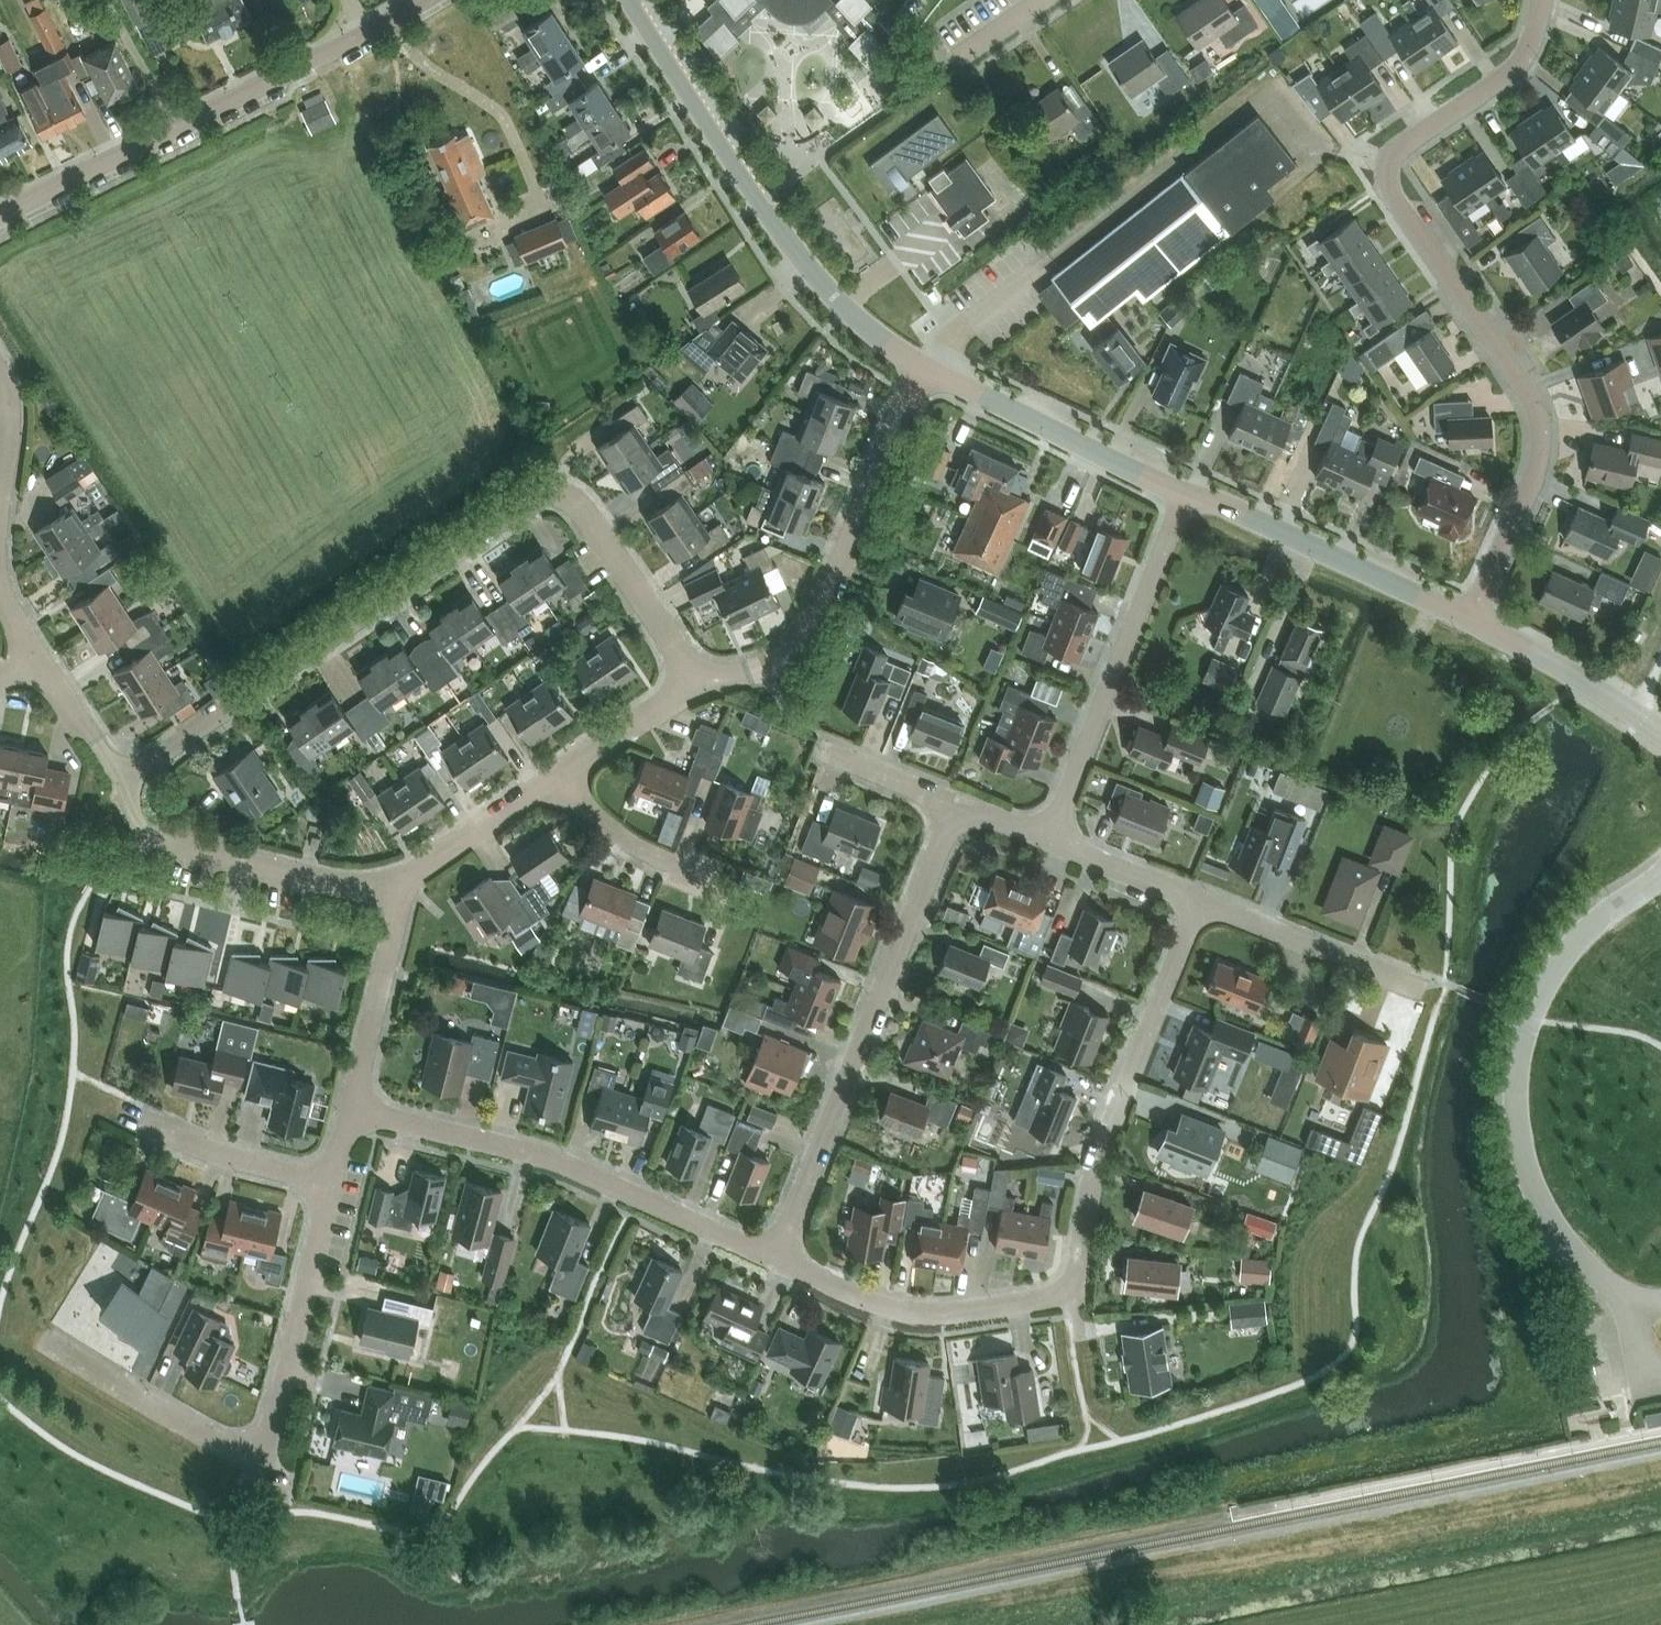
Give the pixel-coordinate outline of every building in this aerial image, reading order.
[(44,9),(40,0),(26,0),(23,1),(30,16),(48,51),(63,44),(45,8),(44,9)] [(143,0),(122,0),(133,23),(151,15),(143,0)] [(221,32),(223,34),(225,34),(234,30),(234,28),(235,26),(248,20),(249,18),(250,18),(252,17),(244,0),(191,0),(197,11),(196,12),(209,38),(221,32)] [(708,7),(713,12),(694,31),(719,58),(740,38),(736,33),(770,0),(715,0),(708,7)] [(778,5),(782,8),(786,10),(790,11),(795,12),(796,0),(774,0),(778,5)] [(795,12),(800,11),(804,10),(809,9),(813,7),(819,1),(853,38),(848,42),(867,63),(895,38),(877,19),(883,14),(873,4),(877,0),(796,0),(795,12)] [(1197,47),(1218,33),(1227,46),(1257,24),(1243,4),(1232,11),(1224,0),(1198,0),(1176,15),(1197,47)] [(1282,0),(1254,0),(1268,19),(1286,6),(1282,0)] [(1437,57),(1458,42),(1440,16),(1455,6),(1451,0),(1428,0),(1432,5),(1419,14),(1411,2),(1403,7),(1411,20),(1437,57)] [(1614,1),(1655,10),(1660,11),(1660,0),(1614,0),(1614,1)] [(1650,34),(1655,10),(1614,1),(1611,15),(1613,16),(1611,25),(1650,34)] [(485,20),(492,31),(518,16),(512,4),(485,20)] [(1411,20),(1390,34),(1374,10),(1358,21),(1383,58),(1399,47),(1415,71),(1437,57),(1411,20)] [(521,65),(568,35),(552,11),(523,30),(533,45),(516,57),(521,65)] [(165,47),(154,26),(141,33),(152,54),(165,47)] [(1352,60),(1338,69),(1364,106),(1385,92),(1369,68),(1383,58),(1365,32),(1343,47),(1352,60)] [(573,67),(584,59),(568,35),(521,65),(526,73),(543,61),(555,78),(546,84),(553,95),(580,77),(573,67)] [(1660,61),(1660,48),(1637,36),(1631,48),(1660,62),(1660,61)] [(8,37),(0,41),(0,60),(5,71),(21,64),(8,37)] [(1108,62),(1131,96),(1156,79),(1167,95),(1189,79),(1174,57),(1162,66),(1143,38),(1108,62)] [(120,97),(140,88),(116,40),(84,56),(82,50),(69,57),(80,79),(92,72),(107,102),(119,96),(120,97)] [(1655,74),(1625,60),(1623,65),(1601,48),(1595,56),(1593,54),(1584,66),(1618,91),(1626,80),(1630,83),(1651,83),(1655,74)] [(1655,74),(1660,62),(1631,48),(1625,60),(1655,74)] [(85,116),(71,88),(62,71),(73,65),(66,52),(33,69),(44,91),(42,92),(61,128),(85,116)] [(886,67),(898,84),(905,79),(909,77),(898,62),(897,59),(886,67)] [(1603,111),(1618,91),(1584,66),(1575,78),(1577,79),(1571,87),(1603,111)] [(1342,120),(1364,106),(1338,69),(1318,83),(1310,71),(1292,83),(1320,119),(1335,109),(1342,120)] [(614,105),(598,81),(587,88),(580,77),(553,95),(554,95),(545,101),(553,112),(569,101),(579,115),(562,127),(566,134),(560,138),(561,140),(614,105)] [(905,79),(898,84),(904,92),(911,87),(905,79)] [(42,92),(37,81),(25,88),(30,98),(25,101),(43,137),(61,128),(42,92)] [(1100,123),(1084,100),(1073,108),(1058,87),(1026,109),(1047,140),(1071,124),(1080,137),(1100,123)] [(308,108),(302,111),(309,126),(332,115),(325,100),(321,92),(304,100),(308,108)] [(6,120),(3,113),(7,111),(0,97),(0,125),(14,152),(31,143),(17,115),(6,120)] [(776,113),(766,102),(755,112),(765,123),(776,113)] [(824,116),(813,104),(802,114),(813,126),(824,116)] [(619,137),(630,130),(614,105),(561,140),(569,152),(593,136),(601,148),(591,154),(599,166),(626,147),(619,137)] [(1543,109),(1531,117),(1554,152),(1563,164),(1589,146),(1580,133),(1574,137),(1553,105),(1544,111),(1543,109)] [(888,191),(958,139),(938,112),(868,164),(888,191)] [(1221,221),(1296,162),(1258,114),(1052,276),(1056,280),(1042,291),(1067,322),(1080,311),(1091,324),(1093,323),(1105,313),(1135,289),(1143,300),(1229,232),(1221,221)] [(1623,146),(1631,136),(1605,115),(1597,125),(1623,146)] [(1543,160),(1554,152),(1531,117),(1519,125),(1520,127),(1512,133),(1526,153),(1512,163),(1518,172),(1529,164),(1537,176),(1541,174),(1543,171),(1544,169),(1545,166),(1545,163),(1543,160)] [(14,152),(0,125),(0,159),(14,152)] [(1622,147),(1623,146),(1597,125),(1589,135),(1614,156),(1626,166),(1633,156),(1622,147)] [(485,172),(472,141),(468,132),(457,137),(455,132),(428,144),(447,187),(445,188),(462,229),(493,216),(476,175),(485,172)] [(675,196),(659,172),(649,178),(643,170),(653,163),(643,149),(614,168),(623,182),(605,193),(619,214),(638,202),(646,215),(675,196)] [(1491,195),(1506,185),(1484,152),(1476,158),(1474,156),(1462,164),(1485,198),(1486,199),(1485,199),(1499,220),(1510,212),(1502,200),(1497,203),(1491,195)] [(981,208),(995,197),(966,158),(947,172),(943,166),(928,178),(935,186),(931,189),(964,234),(988,217),(981,208)] [(1451,192),(1437,202),(1467,246),(1482,236),(1465,212),(1485,198),(1462,164),(1450,172),(1451,174),(1443,179),(1451,192)] [(1536,199),(1547,192),(1537,176),(1529,164),(1518,172),(1536,199)] [(1525,207),(1536,199),(1518,172),(1507,179),(1525,207)] [(671,254),(700,234),(684,210),(654,230),(663,242),(643,256),(654,272),(674,259),(671,254)] [(555,216),(513,234),(525,263),(567,244),(555,216)] [(1545,246),(1556,239),(1540,216),(1515,233),(1523,244),(1506,255),(1520,274),(1521,273),(1533,291),(1562,271),(1545,246)] [(1333,263),(1368,239),(1353,218),(1319,241),(1317,238),(1306,245),(1312,254),(1322,247),(1330,259),(1321,265),(1326,274),(1336,267),(1333,263)] [(1347,283),(1382,260),(1368,239),(1333,263),(1336,267),(1347,283)] [(1631,263),(1624,253),(1614,260),(1620,271),(1631,263)] [(1362,304),(1396,280),(1382,260),(1347,283),(1358,299),(1349,306),(1355,315),(1364,308),(1362,304)] [(711,307),(745,286),(730,261),(688,287),(703,311),(692,318),(699,329),(718,318),(711,307)] [(1599,333),(1596,328),(1602,324),(1591,309),(1608,298),(1594,279),(1568,297),(1575,308),(1553,323),(1569,347),(1579,340),(1582,344),(1599,333)] [(1377,325),(1411,301),(1396,280),(1362,304),(1364,308),(1373,320),(1363,327),(1369,335),(1379,328),(1377,325)] [(461,301),(472,296),(468,286),(456,291),(461,301)] [(1178,300),(1175,298),(1159,312),(1172,326),(1194,306),(1184,295),(1178,300)] [(1093,347),(1118,379),(1143,359),(1118,327),(1117,328),(1105,313),(1093,323),(1104,337),(1093,347)] [(741,379),(767,348),(732,320),(717,339),(705,329),(680,347),(688,354),(678,365),(697,383),(709,370),(706,367),(714,357),(741,379)] [(1453,362),(1430,329),(1415,339),(1404,323),(1364,350),(1357,355),(1369,372),(1407,346),(1429,378),(1453,362)] [(1649,337),(1660,370),(1660,333),(1649,337)] [(1366,346),(1357,334),(1346,342),(1355,354),(1366,346)] [(1260,345),(1247,338),(1241,350),(1254,356),(1260,345)] [(1198,378),(1207,359),(1171,342),(1162,362),(1166,364),(1153,392),(1155,393),(1155,398),(1165,403),(1170,400),(1180,405),(1194,376),(1198,378)] [(1351,351),(1344,367),(1360,374),(1364,367),(1351,351)] [(1594,415),(1624,404),(1619,392),(1616,393),(1614,387),(1632,381),(1624,359),(1579,375),(1594,415)] [(833,394),(838,382),(807,370),(798,392),(812,397),(806,411),(847,428),(856,404),(833,394)] [(1273,397),(1259,391),(1264,381),(1240,371),(1227,400),(1241,407),(1228,436),(1252,446),(1268,411),(1267,410),(1273,397)] [(863,384),(851,380),(848,387),(860,391),(863,384)] [(672,401),(693,424),(713,405),(692,382),(672,401)] [(1464,401),(1472,401),(1471,399),(1434,401),(1435,430),(1448,429),(1449,444),(1491,442),(1490,416),(1465,417),(1464,401)] [(1301,434),(1311,411),(1290,401),(1282,418),(1268,411),(1252,446),(1275,457),(1288,428),(1301,434)] [(1347,427),(1338,423),(1343,413),(1345,407),(1331,401),(1311,445),(1325,452),(1315,475),(1338,486),(1354,450),(1340,444),(1347,427)] [(612,468),(647,443),(635,425),(647,417),(637,403),(610,422),(617,432),(597,447),(612,468)] [(837,451),(847,428),(806,411),(797,435),(783,429),(776,445),(807,457),(814,442),(837,451)] [(1343,413),(1338,423),(1347,427),(1351,417),(1343,413)] [(699,441),(701,440),(687,418),(677,425),(684,435),(691,430),(699,441)] [(1632,433),(1628,450),(1594,442),(1586,475),(1630,485),(1636,458),(1660,464),(1660,439),(1632,433)] [(1355,450),(1354,450),(1338,486),(1362,496),(1374,469),(1388,475),(1401,445),(1379,435),(1376,440),(1375,443),(1361,437),(1355,450)] [(667,446),(655,454),(647,443),(612,468),(626,489),(647,475),(656,489),(684,470),(667,446)] [(801,473),(807,457),(776,445),(770,461),(784,466),(774,490),(815,506),(824,482),(801,473)] [(1018,467),(995,457),(972,446),(968,457),(963,455),(950,484),(977,496),(953,552),(997,572),(1029,500),(1019,495),(1028,475),(1017,471),(1018,467)] [(84,487),(78,478),(93,469),(83,453),(45,478),(53,491),(60,502),(84,487)] [(1460,528),(1475,496),(1450,485),(1456,471),(1420,455),(1413,469),(1430,477),(1416,508),(1442,520),(1438,531),(1454,538),(1459,528),(1460,528)] [(696,479),(713,468),(705,456),(689,468),(696,479)] [(660,538),(696,513),(681,492),(694,484),(684,470),(656,489),(666,503),(645,517),(660,538)] [(805,530),(815,506),(774,490),(766,510),(752,504),(746,520),(777,533),(782,521),(805,530)] [(1399,501),(1404,504),(1410,503),(1412,497),(1410,493),(1405,490),(1400,491),(1398,497),(1399,501)] [(1607,557),(1617,535),(1637,545),(1648,519),(1616,503),(1609,519),(1579,506),(1565,538),(1607,557)] [(1066,517),(1044,506),(1030,536),(1052,546),(1066,517)] [(97,508),(80,519),(72,507),(35,532),(49,553),(86,528),(102,517),(97,508)] [(660,538),(674,559),(695,545),(702,556),(730,537),(720,522),(708,530),(696,513),(660,538)] [(1128,537),(1097,525),(1094,531),(1082,525),(1083,524),(1071,519),(1059,544),(1071,549),(1077,536),(1090,541),(1080,568),(1111,580),(1128,537)] [(49,553),(63,574),(88,558),(95,568),(118,553),(111,541),(99,549),(86,528),(49,553)] [(133,533),(122,540),(129,551),(140,544),(133,533)] [(755,616),(779,605),(763,572),(774,566),(764,546),(743,556),(750,570),(737,576),(755,616)] [(1660,561),(1660,554),(1645,546),(1630,579),(1648,588),(1660,561)] [(587,585),(569,558),(555,567),(541,547),(519,561),(544,597),(561,586),(569,598),(587,585)] [(523,612),(544,597),(519,561),(498,575),(512,596),(498,606),(517,634),(531,624),(523,612)] [(85,629),(122,606),(108,584),(117,579),(110,566),(87,581),(95,593),(71,608),(85,629)] [(755,616),(737,576),(723,583),(716,568),(685,583),(695,604),(716,594),(732,627),(755,616)] [(1058,607),(1053,621),(1089,635),(1099,611),(1085,606),(1093,587),(1047,569),(1038,590),(1045,592),(1041,600),(1058,607)] [(1599,570),(1592,588),(1552,570),(1539,598),(1580,617),(1588,600),(1597,605),(1602,595),(1619,602),(1627,583),(1599,570)] [(927,630),(942,636),(959,595),(920,579),(914,595),(906,592),(896,617),(911,623),(909,627),(925,634),(927,630)] [(1242,609),(1249,595),(1222,583),(1212,607),(1202,610),(1208,627),(1213,625),(1222,629),(1214,646),(1224,650),(1233,630),(1245,636),(1254,615),(1242,609)] [(602,601),(593,588),(582,596),(591,609),(602,601)] [(1022,612),(982,593),(973,611),(1014,630),(1022,612)] [(1007,593),(1004,601),(1021,608),(1024,600),(1007,593)] [(517,634),(498,606),(484,615),(470,595),(449,609),(473,645),(494,631),(503,643),(517,634)] [(136,616),(131,619),(122,606),(85,629),(99,651),(122,636),(129,647),(161,626),(150,609),(136,616)] [(453,660),(473,645),(449,609),(428,623),(442,644),(428,654),(447,682),(461,672),(453,660)] [(583,633),(593,626),(587,617),(577,625),(583,633)] [(1285,712),(1322,628),(1298,617),(1281,656),(1277,666),(1273,665),(1257,700),(1285,712)] [(559,619),(545,628),(552,638),(565,629),(559,619)] [(1080,659),(1089,635),(1053,621),(1047,635),(1030,628),(1021,651),(1045,660),(1050,647),(1080,659)] [(164,671),(156,658),(174,646),(161,626),(129,647),(136,658),(113,673),(127,694),(164,671)] [(538,644),(531,634),(522,640),(529,650),(538,644)] [(591,649),(616,685),(637,670),(612,634),(591,649)] [(447,682),(428,654),(414,663),(400,643),(379,657),(403,693),(424,679),(432,691),(447,682)] [(911,669),(886,659),(888,654),(866,645),(857,667),(861,669),(845,708),(872,719),(884,690),(900,696),(911,669)] [(594,699),(616,685),(591,649),(570,663),(594,699)] [(934,661),(921,656),(915,670),(928,675),(934,661)] [(1236,666),(1211,656),(1200,680),(1225,691),(1236,666)] [(382,708),(403,693),(379,657),(358,672),(372,692),(358,702),(376,730),(390,720),(382,708)] [(573,714),(552,685),(562,678),(551,660),(536,670),(543,681),(527,693),(552,729),(573,714)] [(181,678),(172,683),(164,671),(127,694),(142,716),(164,701),(172,712),(194,698),(181,678)] [(212,693),(213,696),(228,686),(224,681),(210,690),(212,693)] [(999,723),(1047,742),(1057,718),(1027,706),(1032,693),(1009,683),(999,707),(1004,709),(999,723)] [(922,705),(927,693),(915,688),(904,715),(916,720),(911,734),(952,750),(963,722),(922,705)] [(376,730),(358,702),(344,712),(330,691),(309,705),(333,742),(354,727),(362,740),(376,730)] [(527,693),(506,707),(530,743),(552,729),(527,693)] [(1202,712),(1218,718),(1223,707),(1207,700),(1202,712)] [(488,704),(480,710),(489,722),(496,717),(488,704)] [(312,756),(333,742),(309,705),(288,720),(302,741),(288,750),(306,778),(320,768),(312,756)] [(741,723),(753,728),(759,714),(746,709),(741,723)] [(414,734),(423,748),(440,737),(430,722),(414,734)] [(463,736),(487,773),(509,758),(484,722),(463,736)] [(1038,766),(1047,742),(999,723),(993,737),(988,735),(980,758),(1014,771),(1019,759),(1038,766)] [(1171,751),(1199,762),(1209,738),(1172,723),(1166,736),(1139,725),(1129,752),(1165,767),(1171,751)] [(712,748),(717,734),(697,726),(691,741),(700,744),(687,776),(646,760),(635,789),(676,805),(682,791),(694,795),(702,774),(712,748)] [(466,787),(487,773),(463,736),(441,751),(466,787)] [(1261,752),(1281,760),(1286,747),(1266,739),(1261,752)] [(13,801),(23,748),(0,744),(0,798),(13,801)] [(45,770),(48,754),(23,748),(13,801),(62,811),(70,775),(45,770)] [(712,748),(702,774),(714,779),(724,753),(712,748)] [(259,767),(262,764),(252,749),(214,775),(227,794),(231,792),(247,815),(258,807),(261,809),(277,793),(259,767)] [(423,817),(444,802),(420,766),(398,780),(423,817)] [(374,792),(358,769),(346,778),(362,800),(374,792)] [(1280,772),(1272,793),(1319,812),(1327,791),(1280,772)] [(1217,809),(1225,788),(1203,779),(1195,800),(1217,809)] [(402,831),(423,817),(398,780),(377,795),(402,831)] [(1150,801),(1140,797),(1143,790),(1117,780),(1107,804),(1120,809),(1114,823),(1136,831),(1135,833),(1155,842),(1169,806),(1151,799),(1150,801)] [(762,792),(752,788),(750,792),(723,782),(707,824),(736,834),(737,831),(751,837),(761,810),(756,808),(762,792)] [(836,844),(867,856),(880,823),(837,806),(829,825),(813,818),(801,849),(829,860),(836,844)] [(1274,850),(1291,856),(1305,819),(1275,808),(1266,831),(1251,826),(1244,843),(1238,841),(1229,864),(1263,878),(1274,850)] [(1213,816),(1197,810),(1191,828),(1206,834),(1213,816)] [(1397,869),(1410,836),(1385,827),(1372,859),(1397,869)] [(538,875),(566,856),(549,830),(512,856),(529,881),(532,886),(521,894),(538,919),(549,912),(543,903),(552,897),(538,875)] [(809,890),(818,867),(795,858),(786,881),(809,890)] [(1363,906),(1377,871),(1344,858),(1324,909),(1357,922),(1358,919),(1361,917),(1365,909),(1363,906)] [(856,882),(881,892),(888,875),(862,865),(856,882)] [(745,868),(740,881),(750,885),(755,872),(745,868)] [(1033,890),(1034,888),(1011,879),(1010,881),(996,875),(982,910),(1014,923),(1005,944),(1036,956),(1054,914),(1041,909),(1047,896),(1033,890)] [(538,919),(521,894),(506,903),(489,877),(463,894),(465,896),(455,903),(466,920),(477,913),(488,931),(505,920),(515,935),(530,925),(538,919)] [(595,877),(581,913),(583,913),(622,928),(617,941),(616,943),(633,949),(645,918),(651,903),(634,897),(636,893),(595,877)] [(817,940),(851,954),(871,903),(837,889),(830,907),(827,908),(822,919),(824,923),(817,940)] [(964,926),(969,912),(947,904),(942,918),(964,926)] [(696,946),(705,924),(664,908),(650,944),(683,956),(677,971),(702,980),(713,952),(696,946)] [(1109,926),(1112,919),(1085,908),(1074,936),(1062,931),(1051,958),(1064,963),(1069,949),(1096,959),(1101,945),(1107,948),(1115,928),(1109,926)] [(139,925),(140,925),(143,917),(127,909),(124,915),(104,910),(96,945),(132,954),(139,925)] [(174,940),(175,941),(177,932),(162,924),(159,930),(140,925),(139,925),(132,954),(130,960),(167,969),(174,940)] [(530,925),(515,935),(511,938),(520,952),(539,939),(530,925)] [(165,975),(203,985),(212,947),(197,939),(194,945),(175,941),(174,940),(167,969),(165,975)] [(550,944),(540,941),(533,959),(543,963),(550,944)] [(1003,966),(1009,952),(984,942),(979,955),(950,944),(940,969),(980,985),(990,960),(1003,966)] [(841,979),(814,968),(818,956),(788,944),(779,966),(799,974),(794,987),(831,1002),(841,979)] [(99,956),(80,951),(74,978),(92,982),(99,956)] [(270,964),(269,963),(250,959),(250,952),(233,952),(224,990),(262,999),(264,992),(270,964)] [(308,966),(307,966),(288,961),(288,954),(271,954),(269,963),(270,964),(264,992),(300,1001),(301,995),(308,966)] [(301,995),(338,1004),(346,968),(326,964),(326,957),(309,957),(307,966),(308,966),(301,995)] [(1223,998),(1254,1011),(1267,978),(1236,965),(1235,967),(1219,961),(1207,990),(1224,996),(1223,998)] [(1074,994),(1081,976),(1047,963),(1041,980),(1074,994)] [(163,981),(151,978),(147,994),(159,997),(163,981)] [(767,1003),(762,1016),(788,1026),(793,1013),(803,1017),(822,1025),(831,1002),(794,987),(789,1001),(776,995),(772,1004),(768,1002),(767,1003)] [(488,1003),(492,1008),(499,1010),(504,1006),(506,1000),(502,995),(496,992),(491,996),(488,1003)] [(1054,1046),(1090,1060),(1108,1015),(1071,1000),(1061,1024),(1063,1025),(1054,1046)] [(148,1006),(127,1001),(123,1013),(144,1019),(148,1006)] [(263,1001),(259,1019),(271,1021),(275,1003),(263,1001)] [(171,1008),(149,1002),(144,1021),(166,1027),(171,1008)] [(761,1016),(729,1003),(721,1024),(741,1032),(744,1026),(755,1031),(761,1016)] [(1301,1014),(1291,1010),(1281,1035),(1291,1039),(1290,1041),(1309,1048),(1320,1019),(1302,1012),(1301,1014)] [(616,1014),(602,1011),(598,1027),(612,1030),(616,1014)] [(1193,1025),(1174,1073),(1207,1087),(1221,1052),(1242,1060),(1247,1046),(1253,1031),(1223,1019),(1217,1017),(1210,1032),(1193,1025)] [(987,1045),(992,1032),(962,1020),(957,1032),(923,1019),(914,1042),(911,1041),(903,1061),(923,1069),(924,1066),(948,1076),(960,1045),(976,1051),(980,1042),(987,1045)] [(340,1026),(325,1022),(322,1032),(337,1036),(340,1026)] [(1028,1032),(1009,1025),(1004,1039),(1022,1046),(1028,1032)] [(696,1034),(681,1030),(677,1046),(692,1050),(696,1034)] [(1386,1045),(1354,1031),(1345,1052),(1329,1046),(1317,1076),(1334,1082),(1337,1075),(1369,1088),(1386,1045)] [(423,1083),(459,1092),(464,1072),(490,1078),(499,1040),(473,1033),(470,1042),(435,1033),(423,1083)] [(745,1082),(769,1092),(773,1084),(790,1091),(797,1072),(802,1074),(811,1052),(765,1034),(745,1082)] [(1288,1070),(1295,1052),(1260,1039),(1253,1056),(1288,1070)] [(173,1089),(217,1099),(221,1080),(239,1085),(247,1055),(218,1048),(213,1065),(181,1057),(173,1089)] [(524,1108),(559,1116),(572,1061),(538,1053),(537,1057),(508,1050),(501,1077),(530,1084),(524,1108)] [(310,1101),(314,1085),(291,1079),(293,1070),(255,1060),(246,1097),(267,1102),(268,1095),(275,1097),(268,1123),(303,1132),(308,1111),(302,1109),(304,1099),(310,1101)] [(1030,1127),(1058,1139),(1076,1095),(1059,1089),(1066,1073),(1037,1062),(1027,1087),(1043,1094),(1030,1127)] [(628,1093),(612,1089),(617,1073),(595,1066),(586,1093),(599,1097),(589,1128),(615,1135),(628,1093)] [(628,1093),(615,1135),(640,1143),(649,1114),(661,1118),(662,1116),(670,1089),(672,1083),(650,1076),(648,1082),(643,1098),(628,1093)] [(916,1136),(924,1117),(947,1126),(957,1101),(930,1090),(925,1105),(891,1091),(880,1118),(904,1128),(903,1131),(916,1136)] [(955,1116),(969,1122),(974,1107),(961,1102),(955,1116)] [(724,1142),(735,1113),(708,1103),(697,1130),(682,1124),(667,1164),(694,1174),(709,1136),(724,1142)] [(753,1103),(747,1118),(772,1128),(778,1113),(753,1103)] [(1349,1140),(1344,1138),(1337,1155),(1360,1164),(1383,1111),(1364,1103),(1349,1140)] [(1191,1166),(1206,1171),(1223,1130),(1183,1114),(1177,1129),(1169,1126),(1158,1153),(1173,1158),(1171,1162),(1190,1170),(1191,1166)] [(752,1155),(763,1128),(738,1118),(726,1147),(741,1152),(727,1188),(753,1198),(768,1162),(752,1155)] [(1267,1134),(1260,1152),(1285,1162),(1279,1178),(1289,1182),(1302,1147),(1292,1143),(1267,1134)] [(872,1160),(855,1154),(850,1166),(867,1173),(872,1160)] [(960,1169),(977,1172),(979,1157),(963,1154),(960,1169)] [(1036,1179),(1062,1183),(1065,1170),(1039,1166),(1036,1179)] [(1014,1196),(1004,1195),(1009,1167),(994,1168),(987,1207),(1002,1210),(995,1248),(1019,1252),(1026,1213),(1012,1210),(1014,1196)] [(107,1190),(95,1218),(121,1229),(122,1230),(129,1212),(140,1217),(153,1222),(170,1181),(158,1176),(159,1173),(147,1168),(133,1200),(101,1186),(101,1187),(104,1188),(107,1190)] [(434,1219),(444,1177),(415,1169),(408,1198),(392,1194),(392,1191),(377,1187),(369,1218),(411,1229),(414,1214),(434,1219)] [(183,1255),(203,1211),(189,1205),(195,1189),(183,1184),(182,1186),(170,1181),(153,1222),(166,1228),(160,1241),(171,1245),(169,1249),(183,1255)] [(501,1191),(467,1182),(453,1233),(487,1242),(501,1191)] [(982,1232),(990,1189),(975,1186),(969,1215),(959,1213),(957,1225),(944,1223),(936,1266),(960,1270),(967,1229),(982,1232)] [(1191,1206),(1144,1189),(1135,1217),(1182,1233),(1191,1206)] [(849,1250),(880,1255),(885,1224),(899,1227),(903,1199),(882,1196),(880,1210),(857,1206),(849,1250)] [(922,1207),(923,1200),(908,1198),(903,1224),(918,1226),(912,1262),(936,1266),(944,1223),(931,1220),(933,1209),(922,1207)] [(244,1251),(255,1208),(242,1205),(243,1203),(230,1200),(226,1216),(211,1212),(201,1255),(227,1262),(230,1248),(244,1251)] [(1051,1217),(1053,1203),(1042,1201),(1039,1215),(1026,1213),(1019,1252),(1044,1256),(1051,1217)] [(255,1208),(244,1251),(259,1255),(256,1269),(266,1272),(264,1280),(279,1284),(287,1254),(272,1251),(281,1212),(268,1209),(268,1211),(255,1208)] [(589,1224),(589,1223),(555,1209),(554,1210),(556,1211),(540,1252),(538,1251),(537,1252),(560,1261),(549,1287),(575,1298),(588,1265),(572,1259),(587,1223),(589,1224)] [(1276,1221),(1245,1210),(1239,1227),(1270,1238),(1276,1221)] [(483,1276),(503,1281),(514,1239),(494,1234),(483,1276)] [(375,1273),(379,1258),(360,1254),(357,1268),(375,1273)] [(1269,1259),(1241,1256),(1239,1280),(1266,1282),(1269,1259)] [(682,1270),(654,1257),(636,1297),(653,1305),(642,1329),(668,1341),(681,1313),(665,1306),(682,1270)] [(1126,1285),(1175,1291),(1178,1262),(1129,1257),(1126,1285)] [(188,1262),(178,1258),(173,1273),(182,1277),(188,1262)] [(145,1343),(168,1314),(161,1308),(175,1278),(152,1264),(138,1294),(122,1281),(101,1308),(122,1326),(118,1335),(142,1346),(144,1343),(145,1343)] [(454,1272),(439,1269),(434,1287),(449,1290),(454,1272)] [(752,1327),(762,1307),(718,1287),(704,1317),(726,1327),(719,1341),(755,1358),(766,1333),(752,1327)] [(217,1296),(193,1288),(189,1299),(213,1307),(217,1296)] [(430,1324),(434,1307),(385,1295),(381,1311),(368,1307),(360,1339),(390,1346),(389,1354),(408,1359),(418,1321),(430,1324)] [(1266,1322),(1263,1298),(1227,1303),(1230,1327),(1266,1322)] [(177,1344),(174,1351),(192,1359),(186,1372),(201,1379),(202,1377),(215,1383),(221,1371),(224,1372),(227,1371),(231,1362),(230,1359),(227,1358),(234,1343),(230,1341),(221,1337),(227,1324),(213,1317),(194,1308),(181,1336),(177,1344)] [(1583,1321),(1581,1310),(1565,1313),(1567,1324),(1583,1321)] [(821,1383),(840,1342),(810,1329),(804,1340),(797,1336),(798,1335),(779,1327),(767,1353),(792,1365),(791,1369),(821,1383)] [(1124,1333),(1133,1388),(1169,1382),(1160,1328),(1124,1333)] [(662,1361),(668,1349),(641,1337),(636,1349),(662,1361)] [(1016,1369),(1014,1353),(979,1358),(985,1401),(1005,1399),(1007,1417),(1039,1412),(1032,1367),(1016,1369)] [(918,1420),(937,1423),(944,1378),(926,1374),(928,1362),(896,1357),(891,1388),(883,1387),(880,1407),(919,1412),(918,1420)] [(763,1381),(752,1376),(746,1389),(757,1394),(763,1381)] [(426,1422),(433,1395),(394,1385),(393,1390),(369,1385),(362,1414),(343,1409),(334,1443),(350,1447),(353,1452),(362,1454),(366,1450),(385,1455),(393,1422),(404,1425),(406,1417),(426,1422)] [(466,1427),(472,1402),(453,1398),(447,1423),(466,1427)] [(732,1410),(715,1403),(708,1417),(726,1425),(732,1410)] [(855,1414),(836,1406),(827,1428),(846,1436),(855,1414)] [(1608,1408),(1611,1415),(1617,1414),(1617,1406),(1608,1408)] [(1648,1424),(1660,1422),(1660,1409),(1645,1412),(1648,1424)] [(1029,1439),(1065,1434),(1063,1421),(1027,1426),(1029,1439)] [(443,1499),(448,1481),(419,1474),(410,1510),(427,1514),(431,1496),(443,1499)]
